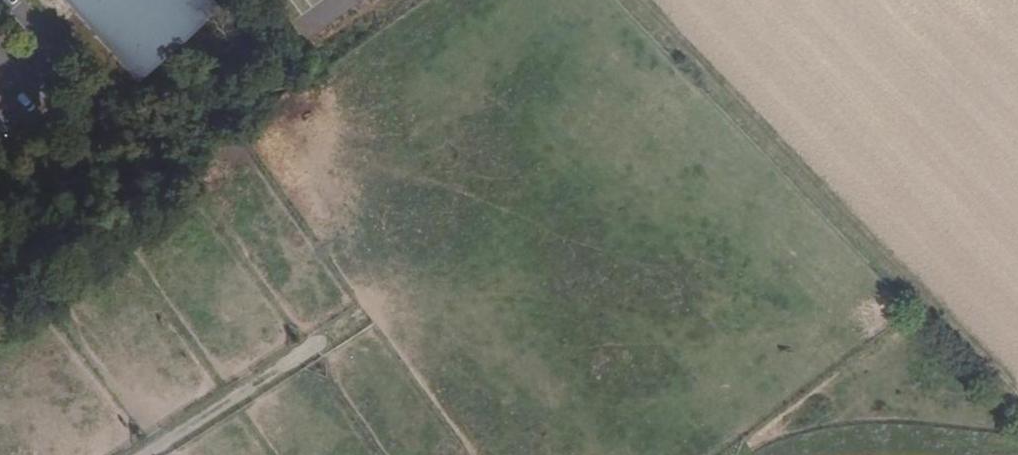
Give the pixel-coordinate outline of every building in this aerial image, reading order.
[(136,81),(214,10),(205,0),(63,0),(136,81)]
